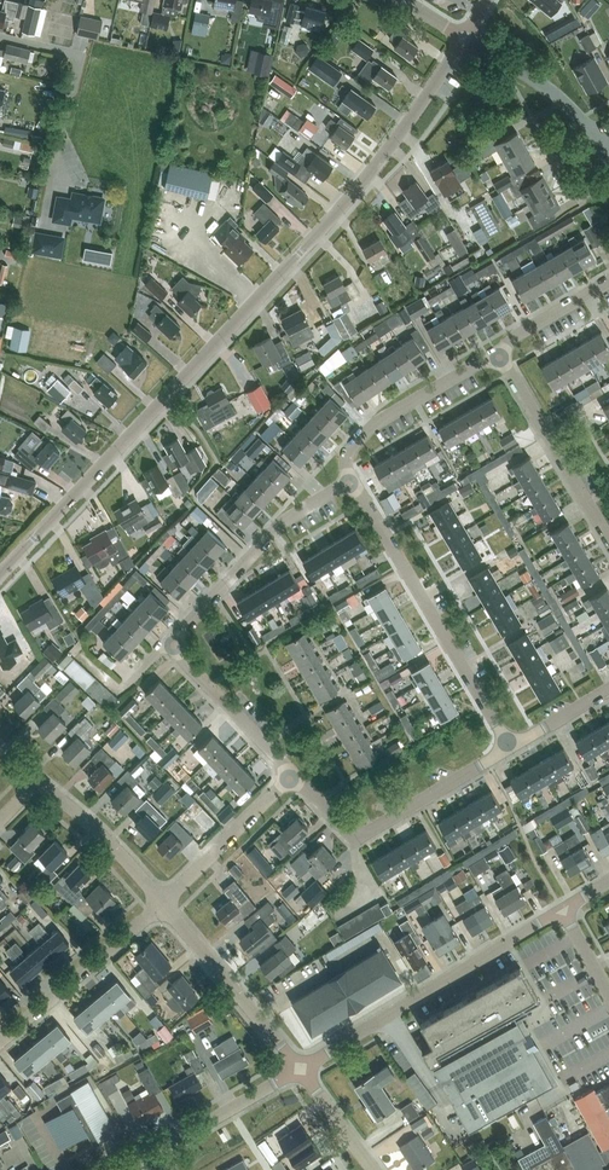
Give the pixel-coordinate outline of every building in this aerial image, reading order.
[(10,19),(14,20),(15,15),(24,17),(28,4),(18,2),(10,0),(5,0),(2,10),(0,10),(0,26),(3,26),(7,27),(10,19)] [(143,3),(141,11),(143,12),(141,24),(148,26),(151,13),(152,14),(155,0),(134,0),(134,1),(143,3)] [(164,5),(162,13),(170,15),(173,16),(177,13),(179,8),(181,9),(183,2),(186,2),(188,1),(188,0),(165,0),(164,5)] [(234,7),(231,20),(240,21),(244,1),(243,1),(238,0),(215,0),(215,3),(234,7)] [(257,19),(264,21),(264,22),(263,23),(276,25),(280,11),(270,9),(272,0),(252,0),(250,10),(258,12),(257,19)] [(551,15),(563,0),(533,0),(551,15)] [(587,19),(600,5),(595,0),(591,0),(580,12),(587,19)] [(294,22),(295,17),(303,19),(302,24),(320,29),(326,11),(307,6),(305,11),(297,9),(299,5),(291,3),(286,20),(294,22)] [(22,31),(35,34),(42,7),(29,4),(22,31)] [(167,29),(170,15),(162,13),(154,12),(151,26),(167,29)] [(195,13),(193,25),(208,28),(210,16),(195,13)] [(103,20),(81,15),(77,34),(98,39),(103,20)] [(410,59),(418,47),(405,37),(411,28),(397,18),(390,28),(395,31),(390,37),(398,43),(395,48),(410,59)] [(288,44),(293,27),(285,25),(280,42),(288,44)] [(545,33),(549,41),(556,37),(552,29),(545,33)] [(597,47),(589,33),(579,39),(587,52),(597,47)] [(352,49),(367,60),(374,49),(360,39),(352,49)] [(4,56),(27,62),(30,50),(7,44),(6,51),(0,49),(0,55),(4,56)] [(266,75),(271,53),(260,51),(256,72),(266,75)] [(342,73),(318,56),(310,67),(334,85),(342,73)] [(607,82),(593,57),(574,68),(579,78),(581,77),(589,92),(607,82)] [(372,62),(369,60),(359,73),(371,82),(374,77),(389,88),(397,76),(382,65),(382,66),(374,60),(372,62)] [(279,86),(285,90),(290,84),(283,79),(279,86)] [(361,95),(352,88),(343,100),(344,100),(339,107),(348,114),(353,107),(367,118),(376,106),(361,95)] [(270,121),(273,116),(267,111),(263,116),(270,121)] [(287,119),(285,121),(292,126),(299,117),(292,112),(287,119)] [(299,117),(292,126),(298,130),(299,129),(311,138),(317,130),(305,121),(299,117)] [(331,119),(326,126),(334,132),(331,136),(346,147),(355,135),(353,134),(351,133),(356,127),(343,118),(339,124),(337,122),(331,119)] [(285,121),(285,122),(310,140),(311,138),(299,129),(298,130),(292,126),(285,121)] [(4,134),(13,135),(14,127),(5,126),(4,134)] [(502,132),(478,145),(485,157),(497,149),(504,160),(526,147),(517,132),(505,138),(502,132)] [(35,145),(5,137),(3,145),(33,152),(35,145)] [(284,150),(276,160),(294,173),(305,182),(313,171),(323,179),(333,165),(317,153),(308,146),(297,161),(284,150)] [(535,163),(526,147),(504,160),(512,176),(523,170),(535,163)] [(255,167),(262,164),(259,158),(259,155),(252,160),(255,167)] [(277,188),(289,197),(287,199),(294,204),(295,203),(296,202),(301,206),(308,196),(303,192),(304,192),(289,179),(288,180),(284,176),(287,171),(274,161),(269,168),(278,176),(275,179),(277,188)] [(461,184),(460,182),(471,175),(463,163),(453,169),(448,161),(431,170),(439,183),(445,193),(461,184)] [(165,187),(207,197),(213,172),(171,162),(165,187)] [(494,183),(499,192),(514,184),(508,175),(494,183)] [(535,181),(531,175),(511,186),(517,197),(523,194),(529,204),(551,191),(543,177),(535,181)] [(266,202),(274,194),(260,180),(252,188),(266,202)] [(428,213),(441,203),(433,192),(428,196),(428,197),(416,181),(404,190),(408,196),(400,202),(399,200),(398,200),(411,219),(412,218),(408,212),(421,203),(428,213)] [(560,206),(551,191),(529,204),(535,214),(529,218),(535,229),(556,217),(552,211),(560,206)] [(102,209),(103,199),(101,198),(101,197),(93,195),(93,197),(74,193),(73,200),(72,200),(72,199),(60,196),(60,198),(59,197),(55,219),(70,222),(71,215),(99,220),(100,217),(101,217),(103,209),(102,209)] [(471,207),(476,215),(489,208),(484,199),(471,207)] [(276,224),(281,219),(264,202),(254,213),(266,223),(257,233),(266,242),(280,228),(276,224)] [(498,208),(504,218),(512,213),(507,203),(498,208)] [(591,223),(598,220),(591,205),(585,208),(591,223)] [(493,208),(492,208),(490,209),(495,219),(497,222),(500,221),(493,208)] [(384,219),(394,233),(390,236),(398,246),(411,237),(404,227),(406,225),(395,211),(384,219)] [(507,217),(508,219),(507,220),(512,228),(517,224),(513,216),(511,214),(507,217)] [(24,218),(15,216),(12,225),(26,229),(30,216),(25,215),(24,218)] [(563,229),(575,222),(572,217),(560,223),(563,229)] [(501,230),(495,219),(483,226),(489,237),(501,230)] [(241,234),(228,220),(217,231),(228,242),(231,240),(233,242),(225,249),(239,263),(243,260),(253,249),(240,235),(241,234)] [(555,234),(563,229),(560,223),(552,228),(555,234)] [(594,247),(602,242),(592,225),(584,229),(594,247)] [(455,228),(447,233),(459,255),(468,250),(455,228)] [(540,235),(544,241),(551,236),(548,230),(540,235)] [(34,250),(60,255),(63,238),(37,233),(34,250)] [(436,254),(422,234),(413,240),(427,260),(436,254)] [(584,266),(596,259),(584,238),(577,242),(575,238),(574,235),(569,239),(572,245),(584,266)] [(528,242),(532,247),(540,243),(536,237),(528,242)] [(379,256),(383,263),(390,259),(386,252),(387,251),(380,239),(364,248),(371,261),(379,256)] [(516,249),(520,254),(528,250),(524,244),(516,249)] [(572,273),(584,266),(572,245),(560,252),(572,273)] [(8,249),(7,254),(20,257),(21,251),(8,249)] [(516,257),(512,251),(504,256),(507,261),(516,257)] [(560,280),(572,273),(560,252),(554,255),(551,251),(546,254),(548,258),(560,280)] [(98,262),(111,264),(112,255),(99,252),(98,262)] [(560,280),(548,258),(536,265),(548,286),(560,280)] [(452,266),(450,263),(443,267),(447,274),(454,270),(452,266)] [(483,276),(491,271),(488,265),(480,270),(483,276)] [(524,272),(536,293),(548,286),(536,265),(524,272)] [(392,281),(386,270),(373,277),(379,288),(392,281)] [(468,277),(471,282),(479,278),(475,272),(468,277)] [(524,300),(536,293),(524,272),(512,279),(524,300)] [(469,289),(467,285),(464,279),(460,274),(449,280),(452,286),(455,292),(457,295),(469,289)] [(326,295),(332,306),(340,301),(341,303),(352,298),(346,287),(339,275),(324,283),(330,293),(326,295)] [(424,286),(426,276),(416,275),(415,285),(424,286)] [(189,282),(183,276),(172,288),(181,297),(177,302),(191,315),(202,304),(195,298),(196,296),(196,295),(199,292),(200,285),(201,285),(189,282)] [(167,292),(151,278),(145,285),(161,299),(167,292)] [(484,287),(488,293),(500,315),(512,307),(500,286),(493,290),(490,283),(484,287)] [(447,296),(455,292),(452,286),(444,290),(447,296)] [(488,321),(500,315),(488,293),(482,297),(478,290),(472,294),(476,300),(488,321)] [(432,297),(435,303),(443,298),(440,293),(432,297)] [(429,309),(421,296),(406,305),(414,318),(429,309)] [(476,328),(488,321),(476,300),(469,304),(465,297),(460,300),(464,307),(476,328)] [(384,301),(376,305),(381,314),(389,310),(384,301)] [(167,313),(161,308),(157,304),(151,310),(161,319),(157,324),(170,337),(180,326),(167,313)] [(398,311),(405,323),(412,319),(404,307),(398,311)] [(464,307),(452,314),(464,335),(476,328),(464,307)] [(435,312),(440,321),(452,342),(464,335),(452,314),(446,318),(441,308),(435,312)] [(283,319),(287,327),(285,328),(294,345),(314,334),(305,317),(306,316),(305,315),(304,315),(301,310),(283,319)] [(333,319),(344,338),(358,330),(346,311),(344,312),(333,319)] [(385,319),(391,329),(403,321),(396,312),(385,319)] [(380,336),(391,329),(385,319),(373,327),(380,336)] [(440,349),(452,342),(440,321),(434,324),(431,319),(424,322),(440,349)] [(139,321),(131,330),(145,342),(153,334),(139,321)] [(7,337),(12,338),(10,348),(27,351),(31,329),(9,324),(7,337)] [(402,344),(415,364),(427,357),(423,351),(428,347),(416,329),(410,333),(413,337),(402,344)] [(373,342),(379,337),(376,332),(369,336),(373,342)] [(589,339),(602,360),(608,355),(608,344),(602,332),(589,339)] [(277,349),(270,337),(255,345),(265,364),(275,359),(279,368),(292,361),(284,345),(277,349)] [(361,349),(369,344),(365,339),(358,344),(361,349)] [(602,360),(589,339),(578,346),(590,367),(602,360)] [(137,353),(131,348),(127,344),(115,357),(125,366),(125,367),(135,376),(147,362),(137,353)] [(404,372),(415,364),(402,344),(396,348),(393,344),(388,348),(390,352),(404,372)] [(578,346),(566,353),(578,374),(584,370),(586,374),(591,371),(589,367),(590,367),(578,346)] [(358,352),(354,347),(346,352),(350,357),(358,352)] [(310,352),(296,359),(300,370),(315,363),(310,352)] [(390,352),(379,360),(392,380),(404,372),(390,352)] [(96,362),(109,373),(117,364),(105,353),(96,362)] [(578,374),(566,353),(554,359),(566,380),(578,374)] [(334,367),(346,359),(342,354),(331,362),(334,367)] [(554,388),(566,380),(554,359),(541,367),(554,388)] [(381,387),(392,380),(379,360),(373,364),(371,361),(367,364),(368,367),(367,367),(381,387)] [(291,376),(282,386),(288,392),(299,380),(301,379),(293,363),(286,367),(291,376)] [(356,375),(369,395),(381,387),(367,367),(361,372),(357,365),(352,368),(356,375)] [(79,392),(84,387),(69,373),(64,379),(79,392)] [(90,384),(92,382),(96,377),(92,373),(86,380),(90,384)] [(52,374),(45,381),(50,386),(47,389),(60,401),(71,390),(58,378),(57,379),(52,374)] [(358,403),(369,395),(356,375),(350,379),(347,375),(334,384),(347,400),(353,396),(358,403)] [(97,376),(92,382),(99,388),(95,392),(108,405),(118,394),(105,382),(104,382),(97,376)] [(311,392),(317,385),(313,381),(306,388),(311,392)] [(261,384),(247,392),(258,412),(272,404),(261,384)] [(204,406),(195,410),(205,429),(228,417),(222,405),(230,401),(222,387),(214,391),(213,390),(211,390),(208,391),(208,393),(208,394),(206,396),(210,404),(205,407),(204,406)] [(592,399),(600,394),(597,389),(589,394),(592,399)] [(298,405),(308,395),(303,391),(294,401),(298,405)] [(588,401),(585,396),(576,401),(579,406),(588,401)] [(330,397),(320,407),(338,424),(348,413),(330,397)] [(497,425),(494,419),(502,414),(492,397),(479,404),(489,422),(488,422),(491,428),(497,425)] [(294,401),(284,411),(289,416),(298,405),(294,401)] [(572,403),(565,407),(568,413),(575,409),(572,403)] [(479,404),(465,412),(476,430),(488,422),(489,422),(479,404)] [(338,424),(320,407),(311,417),(329,434),(338,424)] [(62,416),(69,421),(62,428),(77,441),(87,430),(79,424),(81,421),(82,422),(82,421),(68,409),(62,416)] [(465,412),(452,420),(462,438),(467,445),(472,442),(469,437),(471,437),(469,434),(476,430),(465,412)] [(34,422),(45,432),(52,425),(40,415),(34,422)] [(320,444),(329,434),(311,417),(302,427),(320,444)] [(452,420),(439,428),(449,445),(462,438),(452,420)] [(275,421),(268,429),(273,433),(280,426),(275,421)] [(310,454),(320,444),(302,427),(292,438),(310,454)] [(427,434),(414,442),(424,460),(437,452),(427,434)] [(501,440),(506,448),(516,442),(512,434),(501,440)] [(48,467),(60,452),(43,437),(27,455),(20,448),(15,454),(32,470),(41,460),(48,467)] [(186,452),(178,438),(165,446),(169,453),(164,456),(171,468),(184,460),(191,473),(206,464),(196,447),(186,452)] [(301,464),(310,454),(292,438),(283,448),(301,464)] [(241,447),(245,450),(247,448),(248,449),(251,446),(250,445),(246,442),(241,447)] [(426,464),(424,460),(414,442),(401,450),(411,467),(413,472),(426,464)] [(519,445),(508,451),(512,457),(523,450),(519,445)] [(407,481),(405,476),(403,472),(411,467),(401,450),(387,458),(397,475),(402,484),(407,481)] [(497,466),(512,457),(508,451),(493,460),(497,466)] [(242,458),(236,452),(231,457),(237,463),(242,458)] [(257,463),(264,469),(281,485),(291,475),(287,472),(292,466),(278,454),(268,464),(261,459),(257,463)] [(512,466),(520,479),(538,469),(530,456),(512,466)] [(390,480),(397,475),(387,458),(374,465),(388,490),(393,487),(392,484),(390,480)] [(231,470),(236,465),(231,460),(226,465),(231,470)] [(484,473),(497,466),(493,460),(481,467),(484,473)] [(147,477),(141,481),(149,495),(156,492),(169,484),(176,496),(183,491),(174,475),(166,479),(158,465),(144,472),(147,477)] [(484,473),(481,467),(460,479),(463,485),(484,473)] [(272,495),(281,485),(264,469),(254,479),(272,495)] [(524,485),(528,493),(545,482),(538,469),(520,479),(514,483),(517,489),(524,485)] [(227,476),(220,470),(214,477),(221,482),(227,476)] [(2,485),(32,494),(36,481),(8,473),(0,471),(0,512),(7,513),(12,510),(14,502),(10,497),(0,495),(2,485)] [(272,495),(254,479),(245,489),(263,505),(272,495)] [(455,482),(454,482),(442,490),(445,495),(458,488),(455,482)] [(493,495),(486,482),(480,486),(487,498),(493,495)] [(528,493),(536,506),(553,495),(545,482),(528,493)] [(464,485),(459,488),(463,496),(469,493),(464,485)] [(210,493),(202,486),(197,492),(199,500),(202,503),(210,493)] [(263,505),(245,489),(239,495),(236,492),(231,497),(235,500),(236,499),(253,515),(263,505)] [(428,498),(427,498),(422,489),(415,493),(424,508),(432,503),(428,498)] [(432,503),(445,495),(442,490),(428,498),(432,503)] [(394,494),(381,501),(388,513),(400,506),(394,494)] [(487,498),(495,512),(501,508),(493,495),(487,498)] [(536,506),(532,508),(535,514),(539,511),(544,519),(561,509),(553,495),(536,506)] [(155,517),(147,503),(141,507),(137,499),(116,511),(125,526),(135,521),(138,527),(144,524),(148,532),(162,524),(158,516),(155,517)] [(244,526),(253,515),(236,499),(235,500),(231,505),(227,501),(217,512),(231,526),(237,520),(244,526)] [(430,512),(439,527),(458,516),(449,501),(430,512)] [(402,513),(405,519),(418,511),(415,505),(402,513)] [(202,523),(209,516),(198,506),(191,513),(202,523)] [(495,512),(503,524),(509,521),(501,508),(495,512)] [(439,527),(446,539),(465,528),(458,516),(439,527)] [(517,535),(509,521),(503,524),(511,539),(517,535)] [(568,522),(551,532),(559,545),(576,535),(568,522)] [(486,524),(480,527),(483,534),(490,530),(486,524)] [(167,530),(171,534),(178,540),(183,534),(173,525),(167,530)] [(343,536),(354,553),(353,554),(355,558),(360,555),(358,551),(366,545),(356,528),(343,536)] [(473,542),(465,528),(446,539),(454,553),(473,542)] [(198,539),(198,540),(216,556),(226,546),(208,529),(203,535),(199,531),(195,536),(198,539)] [(130,555),(120,538),(113,542),(106,530),(96,535),(98,537),(84,545),(88,553),(82,556),(81,556),(87,567),(88,566),(87,566),(94,562),(94,563),(95,562),(96,564),(98,566),(100,566),(103,566),(107,563),(109,562),(110,559),(109,557),(108,555),(113,551),(119,561),(122,559),(130,555)] [(158,540),(162,544),(171,534),(167,530),(158,540)] [(584,548),(576,535),(559,545),(567,558),(584,548)] [(340,562),(353,554),(354,553),(343,536),(329,544),(340,562)] [(198,540),(189,550),(207,566),(216,556),(198,540)] [(473,542),(454,553),(463,568),(482,557),(473,542)] [(160,554),(166,548),(162,544),(156,550),(160,554)] [(340,562),(329,544),(317,552),(327,569),(331,575),(336,572),(333,566),(340,562)] [(514,546),(506,551),(510,557),(518,552),(514,546)] [(518,551),(526,565),(532,561),(524,548),(518,551)] [(592,561),(584,548),(567,558),(568,560),(570,564),(574,571),(574,572),(592,561)] [(176,556),(179,560),(197,576),(207,566),(189,550),(184,555),(180,552),(176,556)] [(319,574),(327,569),(317,552),(303,561),(317,583),(322,579),(319,574)] [(150,565),(157,558),(153,553),(145,561),(150,565)] [(567,558),(561,562),(564,567),(570,564),(568,560),(567,558)] [(122,559),(119,561),(124,570),(128,568),(122,559)] [(171,570),(170,570),(188,586),(197,576),(179,560),(175,565),(171,562),(167,566),(171,570)] [(526,565),(533,576),(539,573),(532,561),(526,565)] [(592,562),(592,561),(574,572),(574,571),(566,576),(569,582),(578,577),(582,585),(600,575),(592,562)] [(90,573),(82,577),(76,566),(53,579),(63,595),(81,585),(86,596),(94,608),(103,597),(90,573)] [(469,578),(477,592),(496,581),(488,567),(469,578)] [(377,568),(365,575),(368,581),(380,574),(377,568)] [(300,586),(290,569),(276,577),(286,594),(290,600),(296,597),(292,591),(300,586)] [(148,580),(137,570),(123,585),(128,589),(137,580),(143,585),(148,580)] [(178,597),(188,586),(170,570),(165,575),(162,572),(157,577),(178,597)] [(527,570),(521,573),(526,582),(532,578),(527,570)] [(533,576),(542,591),(548,587),(539,573),(533,576)] [(368,581),(365,575),(361,577),(356,580),(359,586),(368,581)] [(286,594),(276,577),(263,585),(274,602),(276,606),(282,603),(279,599),(286,594)] [(114,595),(123,585),(119,581),(110,591),(114,595)] [(477,592),(485,605),(504,594),(496,581),(477,592)] [(313,591),(309,583),(301,588),(305,595),(302,597),(309,608),(310,607),(320,601),(314,590),(313,591)] [(534,583),(528,586),(532,594),(538,590),(534,583)] [(350,584),(339,590),(342,596),(353,590),(350,584)] [(123,585),(114,595),(119,600),(128,589),(123,585)] [(274,602),(263,585),(250,593),(261,610),(274,602)] [(146,597),(142,593),(138,598),(142,601),(141,602),(159,618),(169,607),(166,605),(170,600),(155,586),(146,597)] [(371,601),(375,608),(392,598),(385,586),(363,599),(366,604),(371,601)] [(565,602),(579,593),(575,586),(561,595),(565,602)] [(555,600),(548,587),(542,591),(550,604),(555,600)] [(607,587),(583,601),(587,607),(593,603),(597,611),(608,604),(608,591),(607,587)] [(342,596),(339,590),(329,596),(332,602),(342,596)] [(114,595),(110,591),(103,597),(100,601),(105,605),(108,602),(114,595)] [(256,619),(254,615),(261,610),(250,593),(237,601),(250,622),(256,619)] [(513,610),(504,594),(485,605),(494,621),(513,610)] [(113,606),(119,600),(114,595),(108,602),(113,606)] [(22,612),(31,629),(45,620),(50,628),(63,620),(55,606),(49,610),(42,598),(35,602),(36,604),(22,612)] [(340,613),(346,610),(352,606),(347,598),(335,605),(340,613)] [(380,617),(374,620),(376,624),(382,621),(400,611),(392,598),(375,608),(380,617)] [(563,606),(567,613),(581,605),(577,598),(563,606)] [(555,600),(550,604),(554,610),(559,607),(555,600)] [(123,603),(130,610),(132,608),(124,601),(123,603)] [(150,628),(159,618),(141,602),(132,612),(150,628)] [(540,615),(551,609),(547,602),(537,609),(540,615)] [(597,611),(590,615),(594,621),(601,617),(605,624),(608,622),(608,604),(597,611)] [(105,605),(98,612),(103,616),(109,609),(105,605)] [(77,615),(82,620),(89,612),(84,607),(77,615)] [(309,608),(299,614),(302,619),(313,613),(310,607),(309,608)] [(351,618),(346,610),(340,613),(345,622),(351,618)] [(513,610),(494,621),(502,634),(521,623),(513,610)] [(407,623),(400,611),(382,621),(390,633),(407,623)] [(150,628),(132,612),(122,622),(140,638),(150,628)] [(544,633),(558,625),(551,612),(537,621),(544,633)] [(565,630),(571,627),(563,613),(557,617),(565,630)] [(292,625),(302,619),(299,614),(289,619),(292,625)] [(100,620),(95,615),(86,625),(90,630),(100,620)] [(578,629),(592,624),(589,616),(575,621),(578,629)] [(131,648),(140,638),(122,622),(118,627),(113,622),(109,627),(113,632),(131,648)] [(283,623),(272,629),(275,635),(286,629),(283,623)] [(414,635),(407,623),(390,633),(397,645),(414,635)] [(349,630),(354,637),(360,634),(356,626),(349,630)] [(255,631),(253,627),(246,630),(249,634),(255,644),(261,640),(255,631)] [(565,630),(573,644),(579,640),(571,627),(565,630)] [(275,635),(272,629),(267,632),(262,635),(265,641),(275,635)] [(71,631),(64,635),(69,643),(76,639),(71,631)] [(113,632),(104,642),(121,659),(131,648),(113,632)] [(336,641),(343,637),(341,632),(333,636),(336,641)] [(561,649),(570,644),(563,633),(555,638),(561,649)] [(26,660),(20,647),(12,651),(3,634),(0,636),(0,658),(4,656),(8,663),(15,660),(18,665),(26,660)] [(294,659),(312,648),(315,647),(311,640),(308,642),(304,634),(286,644),(294,659)] [(365,643),(360,634),(354,637),(359,646),(365,643)] [(508,645),(516,658),(535,647),(527,634),(508,645)] [(414,635),(397,645),(393,647),(395,652),(399,650),(404,658),(421,647),(414,635)] [(573,644),(580,656),(586,653),(579,640),(573,644)] [(53,660),(62,650),(53,641),(43,651),(53,660)] [(216,650),(220,658),(237,650),(232,641),(216,650)] [(371,652),(374,658),(383,653),(379,646),(370,651),(371,652)] [(544,661),(535,647),(516,658),(525,673),(544,661)] [(589,651),(599,668),(607,663),(597,647),(589,651)] [(303,673),(320,662),(323,661),(319,654),(317,656),(312,648),(294,659),(303,673)] [(573,649),(568,652),(571,658),(576,655),(573,649)] [(364,654),(368,662),(374,658),(371,652),(370,651),(364,654)] [(594,666),(586,653),(580,656),(588,670),(594,666)] [(27,674),(17,684),(26,693),(15,704),(26,715),(40,701),(40,700),(47,693),(34,680),(38,676),(38,677),(52,663),(45,656),(27,674)] [(64,669),(76,680),(86,668),(74,658),(64,669)] [(379,667),(375,659),(374,658),(368,662),(373,670),(379,667)] [(436,674),(429,661),(412,671),(416,678),(412,680),(415,685),(419,683),(419,684),(436,674)] [(525,673),(533,687),(552,676),(544,661),(525,673)] [(585,667),(582,661),(577,663),(581,670),(585,667)] [(311,687),(329,676),(331,674),(328,668),(325,670),(320,662),(303,673),(311,687)] [(374,672),(379,680),(396,670),(391,662),(374,672)] [(12,680),(25,673),(20,664),(7,671),(12,680)] [(61,668),(55,674),(64,682),(70,676),(61,668)] [(86,668),(76,680),(85,689),(96,677),(86,668)] [(392,684),(403,678),(400,671),(388,678),(392,684)] [(444,686),(436,674),(419,684),(423,690),(426,696),(444,686)] [(333,684),(329,676),(311,687),(319,701),(337,690),(340,688),(336,682),(333,684)] [(541,700),(560,689),(552,676),(533,687),(541,700)] [(86,689),(92,694),(102,683),(96,678),(86,689)] [(56,694),(66,704),(80,689),(71,680),(56,694)] [(145,694),(156,705),(170,691),(160,680),(145,694)] [(107,688),(102,683),(92,694),(97,699),(107,688)] [(426,696),(434,708),(451,698),(444,686),(426,696)] [(113,693),(107,688),(97,699),(103,704),(113,693)] [(386,693),(390,701),(397,697),(392,689),(386,693)] [(156,705),(166,716),(181,702),(170,691),(156,705)] [(108,709),(118,699),(113,693),(103,704),(108,709)] [(58,716),(66,708),(54,697),(44,707),(52,714),(39,727),(51,739),(66,724),(58,716)] [(397,697),(390,701),(395,709),(401,705),(397,697)] [(458,710),(451,698),(434,708),(441,720),(458,710)] [(119,712),(133,727),(138,722),(130,713),(139,705),(133,699),(119,712)] [(171,720),(177,727),(191,713),(181,702),(166,716),(162,719),(167,724),(171,720)] [(326,712),(335,726),(352,716),(355,714),(351,708),(349,710),(344,702),(326,712)] [(380,710),(376,704),(368,708),(372,714),(380,710)] [(188,738),(202,724),(191,713),(177,727),(188,738)] [(400,717),(405,725),(411,721),(407,713),(400,717)] [(75,763),(91,748),(83,740),(90,732),(88,730),(94,725),(85,716),(80,722),(79,721),(69,731),(76,738),(63,751),(75,763)] [(343,740),(361,730),(363,728),(360,722),(357,724),(352,716),(335,726),(343,740)] [(117,729),(121,726),(115,720),(111,723),(117,729)] [(416,729),(411,721),(405,725),(409,733),(416,729)] [(138,722),(133,727),(142,735),(146,730),(138,722)] [(367,727),(370,732),(376,729),(373,724),(367,727)] [(589,733),(600,750),(602,754),(607,750),(605,747),(608,744),(608,736),(602,725),(589,733)] [(117,750),(129,737),(122,729),(109,743),(117,750)] [(372,742),(368,736),(365,738),(361,730),(343,740),(351,754),(369,744),(372,742)] [(590,763),(596,760),(594,758),(592,754),(600,750),(589,733),(576,741),(586,758),(587,758),(589,761),(590,763)] [(202,753),(208,760),(223,746),(212,735),(198,749),(195,752),(199,756),(202,753)] [(147,740),(155,749),(160,745),(152,736),(147,740)] [(390,756),(402,748),(398,741),(385,749),(390,756)] [(137,742),(132,747),(141,755),(146,749),(137,742)] [(373,751),(369,744),(351,754),(360,769),(377,758),(380,756),(376,750),(373,751)] [(168,753),(160,745),(155,749),(163,757),(168,753)] [(234,757),(223,746),(208,760),(219,771),(234,757)] [(91,758),(100,766),(89,777),(100,788),(114,774),(108,768),(115,761),(101,748),(91,758)] [(163,757),(159,761),(160,762),(166,767),(174,759),(180,754),(173,748),(168,753),(163,757)] [(560,773),(574,765),(563,748),(550,756),(560,773)] [(547,781),(551,787),(555,785),(551,779),(560,773),(550,756),(537,764),(547,781)] [(244,768),(234,757),(219,771),(215,775),(220,779),(224,775),(230,782),(244,768)] [(172,767),(185,781),(190,776),(183,769),(187,765),(181,759),(172,767)] [(591,779),(599,774),(592,762),(585,767),(591,779)] [(537,764),(523,772),(533,789),(537,795),(543,791),(539,786),(547,781),(537,764)] [(573,772),(582,787),(589,782),(581,767),(573,772)] [(244,768),(230,782),(227,784),(231,789),(234,786),(241,793),(255,779),(244,768)] [(140,797),(132,788),(139,781),(128,770),(118,779),(126,787),(112,800),(124,812),(140,797)] [(523,772),(510,779),(524,803),(529,800),(526,794),(533,789),(523,772)] [(608,781),(608,773),(599,779),(602,785),(608,781)] [(157,789),(164,781),(157,775),(150,783),(157,789)] [(190,776),(185,781),(194,790),(199,785),(190,776)] [(153,794),(162,804),(176,790),(167,781),(153,794)] [(586,786),(573,794),(576,800),(590,792),(586,786)] [(190,804),(196,797),(188,790),(182,797),(190,804)] [(492,790),(479,798),(489,815),(491,819),(496,816),(494,813),(502,808),(492,790)] [(212,799),(204,791),(199,795),(207,803),(212,799)] [(573,794),(560,802),(563,808),(576,800),(573,794)] [(606,796),(598,801),(607,814),(608,813),(608,801),(606,796)] [(465,806),(476,823),(478,827),(483,824),(481,820),(489,815),(479,798),(465,806)] [(136,809),(143,816),(135,823),(149,837),(160,826),(149,815),(156,808),(147,799),(136,809)] [(220,808),(212,799),(207,803),(216,813),(220,808)] [(550,816),(563,808),(560,802),(546,810),(550,816)] [(218,815),(225,822),(237,810),(230,803),(218,815)] [(468,828),(476,823),(465,806),(452,814),(462,831),(466,837),(472,834),(468,828)] [(571,830),(578,826),(570,812),(567,807),(559,811),(571,830)] [(546,810),(533,818),(537,824),(550,816),(546,810)] [(583,832),(590,828),(583,816),(582,813),(574,817),(576,820),(583,832)] [(452,814),(439,822),(449,839),(446,841),(449,847),(458,841),(455,836),(462,831),(452,814)] [(208,817),(203,822),(213,830),(218,825),(208,817)] [(294,817),(289,822),(290,824),(283,830),(288,836),(281,843),(278,840),(271,846),(281,857),(288,851),(286,849),(293,842),(308,829),(302,823),(304,822),(299,817),(298,818),(297,817),(296,819),(294,817)] [(171,833),(158,846),(169,857),(181,845),(183,847),(191,840),(180,829),(183,827),(176,820),(167,829),(171,833)] [(33,823),(19,837),(25,842),(15,852),(26,862),(35,852),(31,848),(45,834),(33,823)] [(608,850),(608,839),(601,826),(590,832),(603,854),(608,850)] [(425,858),(431,855),(429,851),(436,847),(426,829),(412,837),(423,854),(425,858)] [(515,829),(502,837),(505,843),(518,835),(515,829)] [(564,839),(568,845),(581,867),(592,860),(575,833),(573,834),(564,839)] [(539,835),(532,838),(541,853),(547,850),(539,835)] [(416,859),(423,854),(412,837),(400,845),(410,862),(414,870),(420,866),(416,859)] [(492,851),(505,843),(502,837),(488,845),(492,851)] [(581,867),(568,845),(564,839),(554,845),(561,858),(570,873),(581,867)] [(48,863),(37,875),(46,885),(58,873),(52,867),(68,852),(56,840),(40,855),(48,863)] [(508,844),(498,850),(506,863),(516,857),(508,844)] [(336,860),(322,845),(309,856),(305,851),(291,863),(302,875),(309,868),(317,877),(336,860)] [(398,873),(404,870),(402,867),(410,862),(400,845),(387,853),(397,870),(398,873)] [(478,859),(492,851),(488,845),(475,853),(478,859)] [(255,846),(247,853),(266,875),(274,869),(255,846)] [(451,862),(445,851),(438,855),(444,866),(451,862)] [(389,875),(397,870),(387,853),(373,861),(383,878),(386,882),(391,878),(389,875)] [(478,859),(475,853),(462,861),(466,867),(478,859)] [(13,870),(22,861),(16,855),(8,864),(13,870)] [(82,893),(78,888),(91,875),(79,864),(70,873),(68,871),(58,881),(67,889),(64,893),(73,902),(82,893)] [(453,875),(462,869),(460,864),(450,870),(453,875)] [(496,875),(502,885),(515,906),(526,900),(517,885),(506,868),(496,875)] [(450,870),(450,869),(437,876),(440,882),(452,875),(453,875),(450,870)] [(453,875),(452,875),(456,881),(466,875),(462,869),(453,875)] [(437,876),(423,885),(427,890),(440,882),(437,876)] [(301,893),(313,906),(329,892),(316,879),(301,893)] [(436,885),(440,892),(447,888),(443,881),(436,885)] [(77,906),(87,915),(92,910),(89,906),(92,903),(102,913),(115,899),(104,888),(104,889),(99,884),(91,893),(91,892),(86,897),(82,893),(73,902),(77,906)] [(427,890),(423,885),(410,892),(413,898),(418,896),(427,890)] [(495,898),(504,913),(515,906),(502,885),(491,891),(495,898)] [(40,891),(34,886),(28,891),(34,897),(40,891)] [(438,893),(434,887),(428,890),(432,897),(438,893)] [(32,896),(24,888),(18,893),(26,903),(33,897),(32,896)] [(289,902),(295,896),(287,888),(282,894),(289,902)] [(0,890),(0,897),(4,901),(9,897),(1,889),(0,890)] [(244,903),(250,898),(242,889),(216,910),(225,921),(233,915),(237,921),(237,922),(249,913),(248,912),(245,915),(236,904),(241,900),(244,903)] [(405,903),(413,898),(410,892),(397,901),(400,906),(403,905),(405,903)] [(472,899),(468,901),(483,926),(494,919),(479,895),(476,896),(473,892),(469,894),(472,899)] [(418,896),(403,905),(408,913),(423,904),(418,896)] [(30,904),(41,917),(48,911),(36,898),(30,904)] [(472,932),(483,926),(468,901),(466,898),(455,905),(472,932)] [(269,912),(274,908),(268,901),(244,920),(252,929),(240,939),(250,951),(256,946),(261,951),(277,937),(267,925),(275,919),(269,912)] [(381,905),(386,915),(393,911),(387,901),(381,905)] [(277,907),(285,918),(292,912),(283,902),(277,907)] [(380,918),(386,915),(379,902),(373,905),(380,918)] [(373,905),(367,909),(374,922),(380,918),(373,905)] [(316,906),(299,922),(307,931),(325,914),(316,906)] [(367,909),(361,912),(368,925),(374,922),(367,909)] [(11,910),(5,915),(11,921),(16,916),(11,910)] [(361,912),(355,916),(363,929),(368,925),(361,912)] [(22,914),(17,918),(22,923),(26,919),(22,914)] [(447,918),(445,915),(442,916),(441,915),(438,916),(433,919),(449,946),(460,940),(453,928),(447,918)] [(355,916),(349,919),(357,932),(363,929),(355,916)] [(349,919),(343,923),(351,935),(357,932),(349,919)] [(402,936),(394,941),(396,944),(403,956),(406,954),(414,967),(427,960),(417,944),(416,944),(412,936),(416,933),(408,919),(399,924),(405,934),(402,936)] [(438,953),(449,946),(433,919),(422,926),(430,938),(429,938),(438,953)] [(379,921),(374,924),(378,931),(383,928),(379,921)] [(41,934),(46,929),(39,922),(34,926),(41,934)] [(343,923),(338,926),(345,939),(351,935),(343,923)] [(374,924),(368,927),(372,934),(378,931),(374,924)] [(41,934),(34,926),(29,930),(36,938),(41,934)] [(368,927),(363,930),(367,937),(372,934),(368,927)] [(41,934),(58,953),(69,943),(58,929),(51,935),(46,929),(41,934)] [(363,930),(358,934),(362,940),(367,937),(363,930)] [(46,963),(58,953),(41,934),(36,938),(41,943),(34,949),(46,963)] [(270,976),(277,971),(281,976),(296,964),(287,954),(296,947),(285,934),(275,943),(280,949),(261,964),(270,976)] [(358,934),(353,937),(357,943),(362,940),(358,934)] [(353,937),(347,940),(351,947),(357,943),(353,937)] [(347,940),(342,943),(346,950),(351,947),(347,940)] [(18,954),(21,951),(23,949),(16,942),(11,946),(18,954)] [(136,955),(145,966),(135,974),(135,975),(131,979),(137,987),(145,997),(158,987),(160,985),(155,979),(171,965),(152,942),(136,955)] [(342,943),(337,946),(341,953),(346,950),(342,943)] [(13,958),(18,954),(11,946),(6,950),(13,958)] [(337,946),(332,949),(336,956),(340,954),(341,953),(337,946)] [(34,973),(46,963),(34,949),(22,959),(34,973)] [(332,949),(326,952),(330,959),(336,956),(332,949)] [(381,951),(297,1002),(313,1029),(314,1028),(312,1025),(318,1022),(320,1024),(331,1018),(329,1015),(335,1011),(337,1014),(347,1008),(346,1005),(352,1001),(353,1004),(364,998),(362,995),(368,991),(370,994),(380,988),(379,985),(385,981),(386,984),(397,978),(384,957),(385,956),(382,952),(381,953),(381,951)] [(22,983),(34,973),(22,959),(10,969),(22,983)] [(520,966),(420,1022),(432,1044),(423,1049),(423,1048),(422,1048),(430,1063),(540,1002),(520,966)] [(167,1001),(172,1007),(177,1010),(182,1008),(184,1007),(185,1008),(198,997),(190,987),(191,985),(182,975),(172,984),(167,979),(160,985),(158,987),(169,999),(167,1001)] [(11,992),(0,979),(0,1002),(11,992)] [(131,995),(118,980),(107,989),(119,1005),(123,1009),(126,1012),(131,1007),(125,1000),(131,995)] [(109,1014),(119,1005),(107,989),(96,998),(109,1014)] [(152,993),(146,999),(151,1005),(158,999),(152,993)] [(85,1007),(98,1023),(103,1028),(108,1024),(103,1018),(109,1014),(96,998),(85,1007)] [(98,1023),(85,1007),(74,1017),(87,1032),(93,1027),(97,1032),(103,1028),(98,1023)] [(205,1009),(188,1019),(196,1033),(213,1022),(205,1009)] [(518,1022),(433,1069),(469,1132),(553,1085),(518,1022)] [(47,1033),(60,1048),(64,1053),(69,1048),(65,1044),(71,1039),(58,1023),(47,1033)] [(174,1036),(165,1024),(157,1030),(166,1042),(174,1036)] [(64,1053),(60,1048),(47,1033),(36,1042),(49,1057),(55,1052),(58,1057),(64,1053)] [(155,1033),(147,1038),(151,1044),(159,1040),(155,1033)] [(235,1070),(234,1069),(248,1061),(240,1047),(233,1035),(221,1042),(228,1054),(214,1062),(223,1077),(235,1070)] [(151,1044),(147,1038),(139,1042),(143,1049),(151,1044)] [(44,1062),(49,1057),(36,1042),(26,1051),(38,1066),(42,1071),(47,1066),(44,1062)] [(92,1047),(100,1057),(106,1052),(98,1043),(92,1047)] [(130,1047),(122,1052),(126,1058),(134,1054),(130,1047)] [(193,1049),(184,1054),(190,1066),(193,1064),(191,1060),(198,1056),(193,1049)] [(27,1075),(38,1066),(26,1051),(14,1060),(27,1075)] [(122,1052),(114,1056),(118,1063),(126,1058),(122,1052)] [(195,1074),(198,1072),(205,1069),(198,1056),(191,1060),(193,1064),(190,1066),(186,1069),(189,1075),(170,1085),(178,1100),(202,1086),(195,1074)] [(88,1070),(85,1063),(77,1068),(80,1074),(88,1070)] [(378,1117),(395,1106),(381,1084),(395,1075),(387,1064),(356,1085),(378,1117)] [(148,1067),(138,1072),(147,1088),(157,1082),(148,1067)] [(72,1079),(80,1074),(77,1068),(69,1073),(72,1079)] [(424,1103),(433,1096),(415,1071),(405,1078),(424,1103)] [(4,1102),(7,1100),(3,1094),(12,1087),(0,1073),(0,1097),(4,1102)] [(114,1082),(120,1079),(117,1073),(110,1076),(114,1082)] [(64,1084),(60,1077),(52,1082),(56,1089),(64,1084)] [(26,1085),(28,1088),(38,1099),(45,1093),(34,1079),(26,1085)] [(47,1122),(61,1146),(93,1128),(99,1139),(116,1129),(88,1081),(72,1090),(72,1091),(57,1100),(63,1112),(47,1122)] [(48,1093),(56,1089),(52,1082),(44,1087),(48,1093)] [(27,1093),(19,1084),(12,1089),(20,1099),(27,1093)] [(596,1091),(594,1088),(575,1098),(603,1149),(605,1147),(608,1145),(608,1084),(596,1091)] [(135,1097),(130,1088),(122,1092),(127,1101),(135,1097)] [(151,1115),(163,1108),(154,1092),(149,1095),(148,1093),(142,1096),(140,1092),(134,1095),(137,1099),(129,1104),(139,1122),(141,1121),(140,1121),(151,1114),(151,1115)] [(9,1098),(7,1100),(4,1102),(11,1110),(16,1106),(9,1098)] [(409,1120),(420,1113),(411,1101),(401,1108),(409,1120)] [(11,1110),(4,1102),(1,1105),(0,1106),(0,1107),(6,1114),(10,1111),(11,1110)] [(11,1110),(17,1118),(22,1113),(16,1106),(11,1110)] [(6,1114),(5,1115),(11,1121),(15,1118),(10,1111),(6,1114)] [(564,1148),(563,1145),(546,1115),(533,1122),(552,1155),(564,1148)] [(549,1118),(553,1125),(558,1122),(555,1115),(549,1118)] [(428,1122),(424,1116),(411,1124),(415,1130),(428,1122)] [(289,1153),(311,1138),(301,1123),(279,1138),(289,1153)] [(23,1134),(17,1124),(9,1129),(15,1139),(23,1134)] [(430,1125),(421,1131),(426,1138),(435,1132),(430,1125)] [(0,1134),(0,1143),(11,1137),(7,1131),(0,1134)] [(563,1145),(564,1148),(576,1169),(608,1169),(608,1155),(605,1147),(603,1149),(599,1151),(588,1131),(563,1145)] [(418,1134),(400,1146),(406,1154),(409,1152),(420,1168),(434,1159),(418,1134)] [(311,1138),(289,1153),(299,1168),(321,1153),(311,1138)] [(265,1139),(258,1144),(272,1165),(278,1160),(277,1158),(278,1158),(265,1139)] [(564,1148),(552,1155),(532,1166),(533,1169),(576,1169),(564,1148)] [(483,1155),(486,1161),(492,1157),(489,1151),(483,1155)] [(461,1165),(464,1169),(474,1169),(480,1167),(474,1157),(461,1165)] [(243,1158),(222,1169),(250,1169),(243,1158)]
